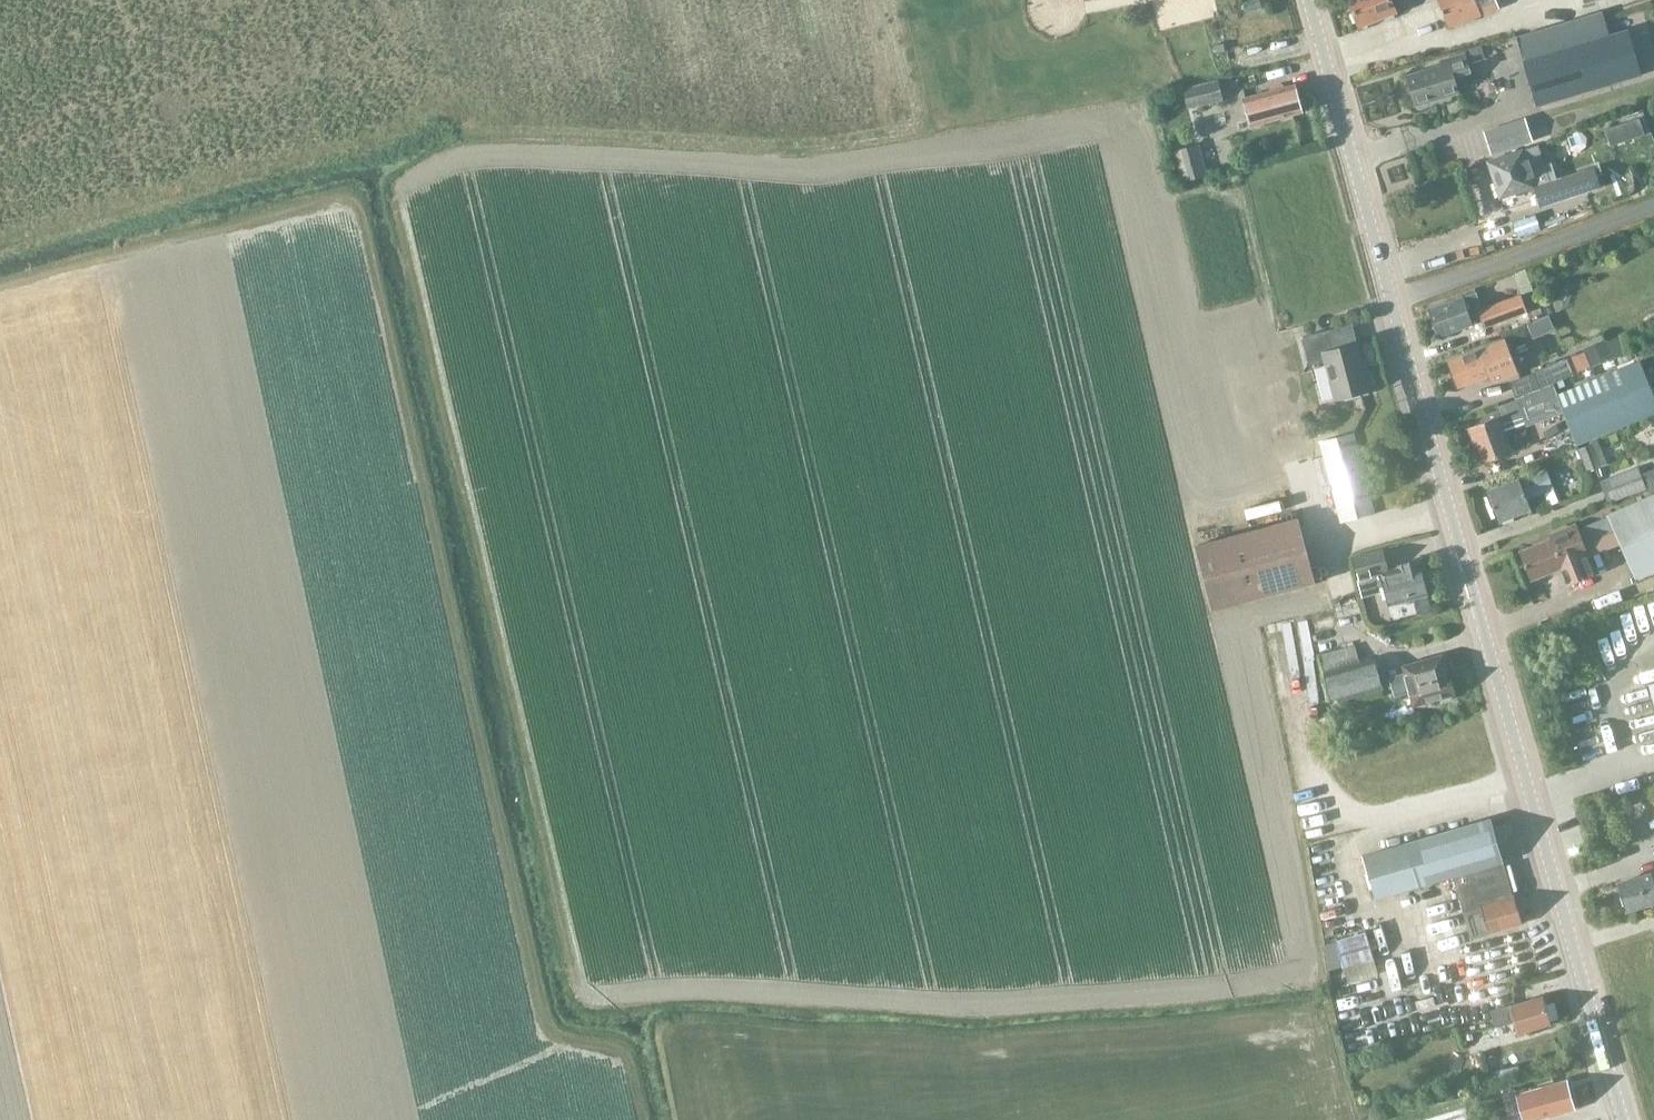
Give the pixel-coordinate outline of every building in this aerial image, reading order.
[(1359,27),(1396,12),(1392,0),(1349,0),(1359,27)] [(1449,28),(1499,8),(1496,0),(1438,0),(1449,28)] [(1641,75),(1628,30),(1609,35),(1602,13),(1516,37),(1524,61),(1537,106),(1641,75)] [(1454,77),(1471,72),(1465,54),(1440,61),(1442,65),(1407,76),(1416,106),(1458,93),(1454,77)] [(1218,81),(1184,89),(1188,108),(1223,100),(1218,81)] [(1244,98),(1248,112),(1252,126),(1302,112),(1295,85),(1244,98)] [(1486,151),(1533,136),(1527,117),(1480,132),(1486,151)] [(1538,145),(1487,161),(1500,199),(1534,187),(1540,206),(1566,197),(1600,186),(1594,167),(1550,182),(1538,145)] [(1172,154),(1180,184),(1203,178),(1195,148),(1172,154)] [(1468,310),(1481,306),(1476,292),(1430,309),(1439,336),(1473,324),(1468,310)] [(1484,328),(1527,313),(1521,295),(1478,311),(1484,328)] [(1335,399),(1374,389),(1369,370),(1364,371),(1357,343),(1336,349),(1331,329),(1302,337),(1310,366),(1325,362),(1335,399)] [(1505,340),(1447,362),(1457,388),(1489,375),(1491,383),(1517,372),(1505,340)] [(1583,349),(1591,368),(1613,359),(1605,340),(1583,349)] [(1579,354),(1534,372),(1541,387),(1585,369),(1579,354)] [(1653,411),(1653,389),(1651,390),(1639,360),(1556,393),(1562,406),(1561,406),(1576,442),(1653,411)] [(1503,429),(1561,406),(1562,406),(1556,393),(1553,384),(1499,406),(1502,415),(1469,428),(1482,464),(1512,452),(1503,429)] [(1375,513),(1354,433),(1319,442),(1341,522),(1375,513)] [(1612,500),(1645,488),(1637,468),(1605,480),(1612,500)] [(1526,499),(1553,489),(1546,470),(1519,480),(1486,492),(1498,522),(1530,509),(1526,499)] [(1653,486),(1653,470),(1642,474),(1648,488),(1653,486)] [(1297,481),(1301,499),(1312,497),(1307,478),(1297,481)] [(1520,552),(1531,580),(1561,568),(1568,584),(1594,574),(1588,557),(1589,557),(1584,544),(1615,531),(1637,580),(1653,572),(1653,494),(1608,515),(1609,518),(1578,530),(1576,524),(1550,534),(1552,539),(1520,552)] [(1304,519),(1299,520),(1200,544),(1216,609),(1320,584),(1304,519)] [(1382,550),(1352,558),(1364,598),(1386,591),(1390,605),(1427,595),(1420,570),(1416,571),(1414,562),(1398,566),(1398,568),(1388,571),(1382,550)] [(1332,701),(1383,688),(1375,658),(1360,662),(1355,645),(1320,655),(1332,701)] [(1413,706),(1454,695),(1449,674),(1447,674),(1442,655),(1403,665),(1404,672),(1389,677),(1394,697),(1410,693),(1413,706)] [(1645,798),(1651,834),(1653,834),(1653,796),(1645,798)] [(1491,819),(1363,856),(1375,899),(1418,886),(1453,876),(1471,938),(1522,924),(1514,896),(1513,897),(1502,862),(1503,861),(1491,819)] [(1652,875),(1652,873),(1617,883),(1625,911),(1653,903),(1653,875),(1652,875)] [(1336,941),(1344,967),(1374,958),(1366,932),(1336,941)] [(1543,997),(1506,1007),(1491,1011),(1495,1026),(1514,1020),(1518,1033),(1550,1024),(1543,997)] [(1486,1023),(1456,1025),(1457,1038),(1487,1036),(1486,1023)] [(1483,1085),(1507,1079),(1502,1061),(1479,1067),(1483,1085)] [(1575,1108),(1567,1081),(1517,1095),(1525,1119),(1534,1119),(1575,1108)]
